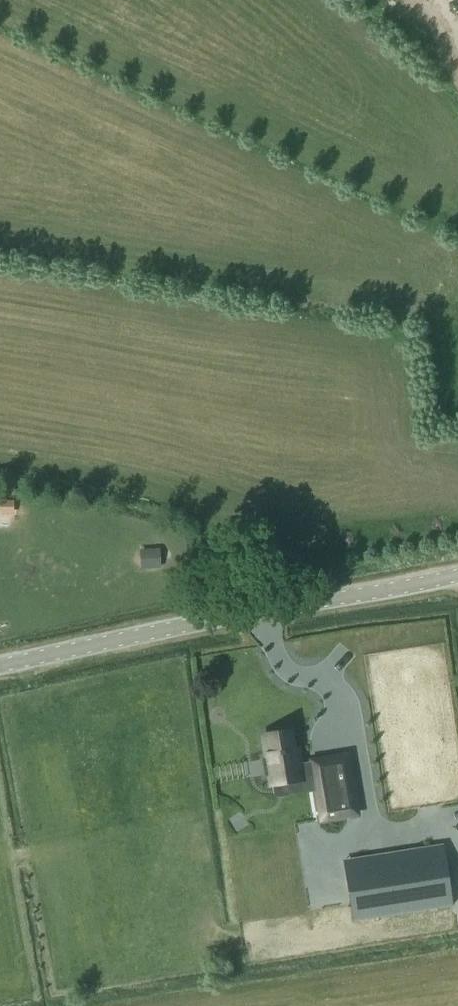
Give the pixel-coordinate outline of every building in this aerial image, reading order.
[(159,548),(140,549),(141,568),(160,567),(159,548)] [(267,759),(262,760),(265,776),(270,775),(271,785),(314,778),(316,790),(321,820),(357,814),(347,755),(311,761),(312,763),(299,765),(297,750),(292,750),(289,731),(263,736),(267,759)] [(443,849),(345,866),(353,921),(451,906),(443,849)]
